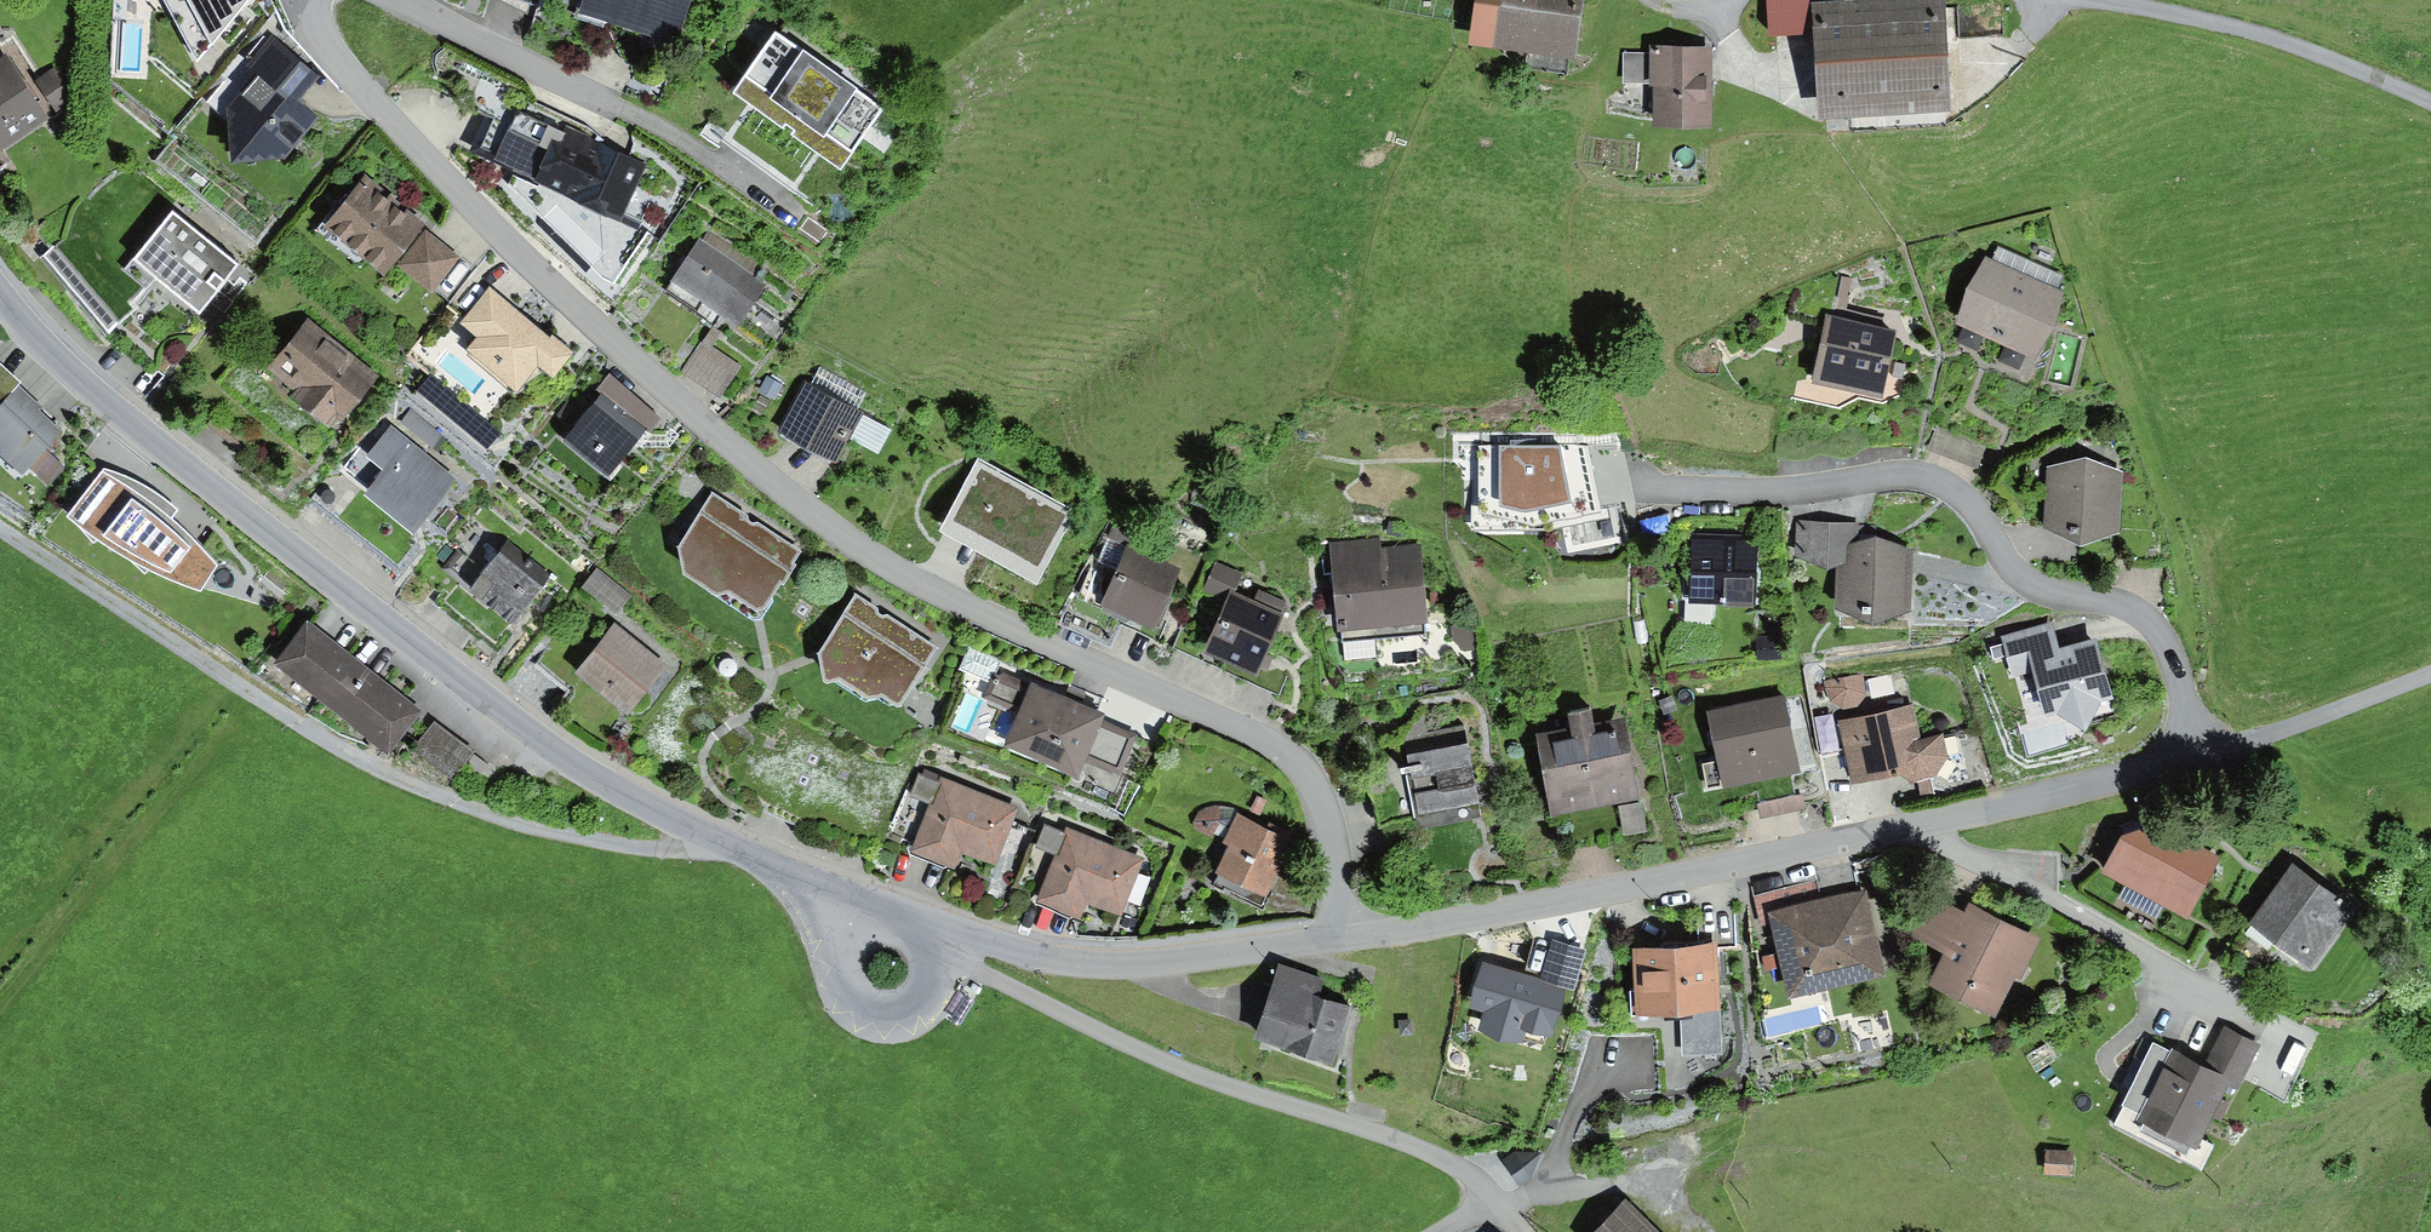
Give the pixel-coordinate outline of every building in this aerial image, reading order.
[(196,60),(247,0),(164,0),(196,60)] [(579,15),(677,45),(691,0),(583,0),(579,15)] [(1467,47),(1576,62),(1584,0),(1473,0),(1467,47)] [(1812,4),(1812,0),(1766,0),(1768,39),(1814,37),(1812,4)] [(1812,4),(1814,37),(1820,120),(1950,112),(1943,0),(1885,0),(1812,4)] [(249,67),(261,77),(297,107),(322,78),(274,37),(249,67)] [(829,74),(775,37),(732,98),(749,110),(783,133),(785,129),(789,131),(829,74)] [(1712,49),(1652,49),(1652,53),(1652,84),(1652,130),(1712,130),(1712,49)] [(1652,84),(1652,53),(1623,53),(1623,84),(1652,84)] [(0,63),(0,153),(49,123),(8,58),(0,63)] [(61,65),(35,81),(55,113),(80,97),(61,65)] [(261,77),(256,74),(226,111),(232,167),(285,161),(316,122),(297,107),(261,77)] [(885,113),(829,74),(789,131),(794,135),(791,139),(816,157),(841,174),(885,113)] [(558,129),(503,103),(479,153),(514,169),(536,180),(534,185),(577,205),(577,208),(606,221),(608,220),(621,226),(649,166),(561,124),(558,129)] [(536,180),(514,169),(507,182),(595,269),(612,282),(642,237),(621,226),(608,220),(606,221),(577,208),(577,205),(534,185),(536,180)] [(426,227),(365,178),(323,230),(384,279),(426,227)] [(239,266),(172,213),(132,262),(198,316),(239,266)] [(38,257),(108,336),(139,309),(70,230),(38,257)] [(426,231),(398,268),(431,294),(460,258),(426,231)] [(768,286),(699,240),(670,283),(739,329),(741,325),(757,301),(768,286)] [(2066,293),(1986,258),(1957,325),(1972,331),(2015,350),(2037,360),(2066,293)] [(1842,277),(1838,298),(1847,299),(1851,278),(1842,277)] [(550,340),(489,289),(458,326),(475,340),(465,352),(516,394),(538,367),(554,380),(575,355),(552,336),(550,340)] [(793,327),(757,301),(741,325),(777,350),(793,327)] [(1898,333),(1827,317),(1812,385),(1883,401),(1898,333)] [(372,377),(305,323),(264,374),(331,428),(372,377)] [(711,328),(702,342),(711,348),(720,334),(711,328)] [(701,341),(681,373),(720,398),(741,367),(711,348),(702,342),(701,341)] [(1906,364),(1895,362),(1892,377),(1902,379),(1906,364)] [(19,388),(21,385),(0,364),(0,409),(19,388)] [(819,369),(809,388),(856,412),(866,394),(819,369)] [(501,434),(432,375),(418,392),(487,451),(501,434)] [(597,391),(602,394),(648,431),(652,435),(665,419),(610,375),(597,391)] [(766,375),(758,389),(774,399),(782,384),(766,375)] [(809,388),(803,384),(777,432),(834,463),(847,439),(860,415),(856,412),(809,388)] [(19,388),(0,409),(0,457),(23,478),(30,470),(47,451),(64,432),(39,411),(42,408),(19,388)] [(648,431),(602,394),(562,443),(608,480),(648,431)] [(410,410),(400,422),(432,450),(443,437),(410,410)] [(860,415),(847,439),(879,455),(891,431),(860,415)] [(1935,427),(1926,450),(1977,471),(1986,446),(1935,427)] [(459,481),(390,428),(366,460),(382,472),(362,499),(414,539),(459,481)] [(1587,447),(1478,449),(1479,516),(1530,528),(1600,516),(1587,447)] [(65,468),(47,451),(30,470),(48,486),(65,468)] [(1075,512),(978,459),(939,530),(1037,583),(1075,512)] [(2086,459),(2047,469),(2044,530),(2079,548),(2119,533),(2121,473),(2086,459)] [(122,476),(103,471),(66,519),(114,555),(140,569),(167,582),(200,595),(216,567),(195,544),(171,521),(178,512),(161,498),(143,486),(122,476)] [(748,518),(711,493),(677,550),(683,577),(718,600),(729,596),(756,613),(765,612),(781,586),(783,587),(796,567),(794,565),(802,552),(756,523),(753,524),(748,522),(748,518)] [(474,586),(508,542),(474,516),(454,543),(465,551),(452,569),(474,586)] [(1860,525),(1796,520),(1794,558),(1826,572),(1836,569),(1836,549),(1860,543),(1860,525)] [(1390,522),(1387,535),(1400,538),(1403,525),(1390,522)] [(1097,563),(1118,572),(1129,546),(1132,539),(1112,530),(1097,563)] [(1755,538),(1685,536),(1683,598),(1688,598),(1688,604),(1753,606),(1755,538)] [(1380,539),(1329,543),(1333,583),(1339,644),(1428,635),(1419,545),(1381,549),(1380,539)] [(1860,543),(1836,549),(1836,569),(1835,611),(1872,628),(1912,613),(1913,552),(1875,539),(1860,543)] [(553,576),(508,542),(474,586),(469,592),(513,627),(553,576)] [(1155,632),(1183,570),(1129,546),(1118,572),(1102,609),(1155,632)] [(1215,564),(1203,591),(1225,600),(1237,573),(1215,564)] [(632,597),(597,569),(582,588),(617,616),(632,597)] [(1253,604),(1230,593),(1203,656),(1257,680),(1264,663),(1290,604),(1259,591),(1253,604)] [(878,609),(854,594),(817,657),(823,684),(827,686),(840,683),(866,701),(879,698),(898,710),(900,708),(938,649),(887,615),(882,617),(878,614),(878,609)] [(1437,594),(1429,595),(1430,606),(1438,605),(1437,594)] [(353,657),(307,622),(273,667),(318,702),(353,657)] [(2052,623),(2001,637),(2012,678),(2033,672),(2047,719),(2058,716),(2085,734),(2104,704),(2114,701),(2096,639),(2060,650),(2052,623)] [(667,666),(614,624),(574,675),(627,717),(667,666)] [(1474,629),(1451,628),(1452,642),(1463,652),(1480,650),(1480,637),(1474,629)] [(1781,637),(1758,637),(1758,659),(1781,659),(1781,637)] [(991,684),(996,671),(1001,660),(969,646),(959,670),(991,684)] [(424,713),(353,657),(318,702),(389,757),(424,713)] [(1072,703),(996,671),(991,684),(983,700),(1018,714),(1004,747),(1078,778),(1085,762),(1102,720),(1104,717),(1072,703)] [(1861,673),(1823,681),(1828,701),(1842,710),(1858,707),(1866,695),(1861,673)] [(1786,697),(1707,713),(1723,788),(1752,782),(1801,773),(1786,697)] [(1693,701),(1674,700),(1673,717),(1692,718),(1693,701)] [(1913,708),(1838,723),(1851,787),(1903,778),(1913,785),(1933,778),(1947,761),(1943,737),(1921,741),(1913,708)] [(1428,733),(1424,712),(1402,736),(1419,830),(1479,819),(1462,727),(1428,733)] [(1570,731),(1535,737),(1550,818),(1641,801),(1626,720),(1593,726),(1591,713),(1568,718),(1570,731)] [(1139,735),(1102,720),(1085,762),(1121,778),(1139,735)] [(474,752),(434,722),(412,751),(452,781),(474,752)] [(474,755),(466,766),(480,776),(488,765),(474,755)] [(1018,809),(942,779),(940,784),(918,775),(909,797),(929,805),(910,853),(953,870),(960,853),(995,867),(1018,809)] [(1805,796),(1757,806),(1760,819),(1808,810),(1805,796)] [(1257,797),(1250,812),(1261,816),(1268,801),(1257,797)] [(1642,803),(1619,807),(1624,837),(1647,833),(1642,803)] [(1224,840),(1237,814),(1239,810),(1225,807),(1214,807),(1204,810),(1200,813),(1193,823),(1195,829),(1213,839),(1215,836),(1224,840)] [(1295,842),(1237,814),(1224,840),(1222,844),(1231,849),(1213,886),(1262,910),(1295,842)] [(2154,815),(2121,822),(2098,864),(2184,911),(2218,850),(2154,815)] [(1065,834),(1044,825),(1035,848),(1054,856),(1035,905),(1080,922),(1086,905),(1120,918),(1143,859),(1067,829),(1065,834)] [(2354,899),(2292,853),(2247,914),(2310,959),(2354,899)] [(1769,915),(1821,903),(1816,880),(1752,895),(1757,917),(1769,915)] [(1965,906),(1928,887),(1907,928),(1940,945),(1925,975),(1996,1010),(2015,970),(2020,972),(2040,930),(1970,896),(1965,906)] [(1821,903),(1769,915),(1788,998),(1887,976),(1867,892),(1821,903)] [(1698,911),(1699,946),(1716,945),(1737,944),(1735,909),(1698,911)] [(1141,921),(1126,915),(1121,928),(1136,934),(1141,921)] [(1551,940),(1540,978),(1566,986),(1575,988),(1586,950),(1551,940)] [(1699,946),(1632,948),(1634,1007),(1680,1005),(1682,1059),(1720,1058),(1716,945),(1699,946)] [(1324,974),(1279,957),(1252,1028),(1332,1058),(1355,999),(1319,985),(1324,974)] [(1540,978),(1481,963),(1467,1007),(1483,1011),(1478,1030),(1499,1042),(1523,1042),(1526,1032),(1551,1039),(1566,986),(1540,978)] [(1907,987),(1899,988),(1902,1002),(1910,1000),(1907,987)] [(1413,1016),(1398,1017),(1399,1032),(1413,1032),(1413,1016)] [(2223,1022),(2206,1056),(2233,1070),(2243,1075),(2260,1041),(2223,1022)] [(2206,1056),(2171,1039),(2136,1107),(2198,1138),(2233,1070),(2206,1056)] [(2069,1149),(2044,1147),(2043,1163),(2068,1165),(2069,1149)] [(1541,1151),(1514,1149),(1503,1156),(1519,1182),(1532,1174),(1541,1151)] [(1587,1231),(1666,1231),(1625,1193),(1587,1231)]
